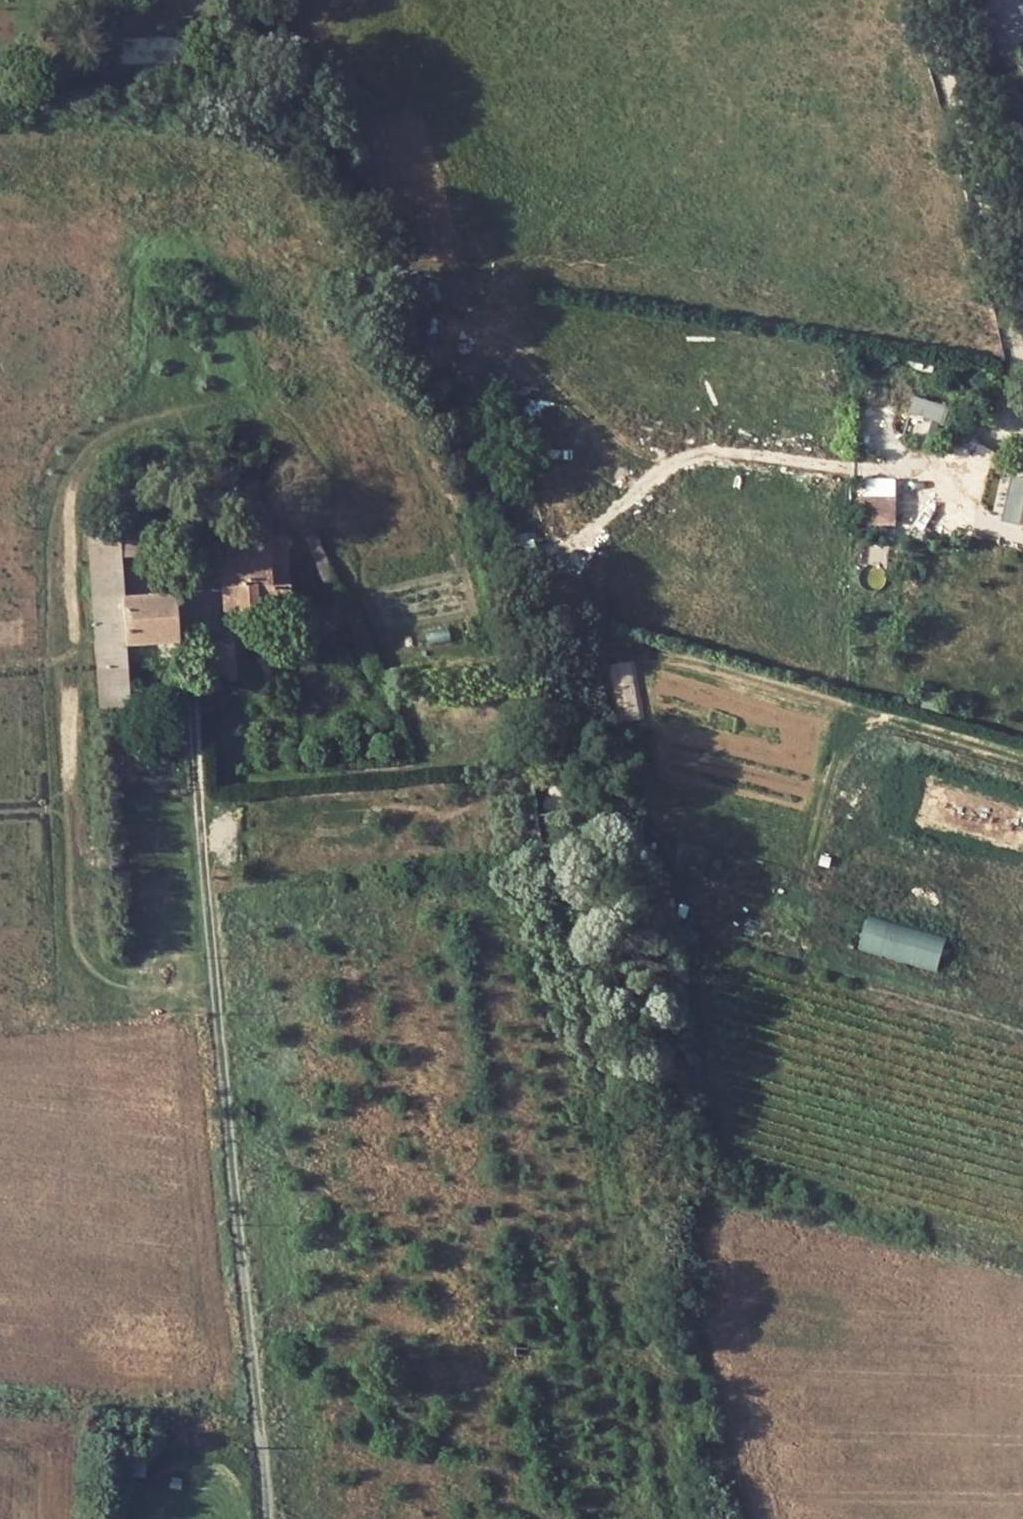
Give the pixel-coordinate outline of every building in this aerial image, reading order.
[(910,411),(947,421),(951,403),(915,393),(910,411)] [(134,513),(110,516),(83,521),(93,665),(125,664),(123,639),(174,637),(172,590),(121,592),(119,553),(161,550),(160,537),(159,513),(134,513)] [(322,580),(334,576),(315,529),(303,534),(322,580)] [(267,618),(287,617),(285,580),(269,580),(269,562),(284,563),(283,534),(267,535),(268,530),(217,531),(222,606),(227,606),(267,605),(267,618)] [(269,580),(285,580),(284,563),(269,562),(269,580)] [(227,606),(228,619),(267,618),(267,605),(227,606)] [(639,660),(608,661),(610,714),(640,713),(639,660)] [(97,716),(127,714),(125,664),(93,665),(97,716)] [(927,794),(922,822),(1022,838),(1022,810),(927,794)] [(941,972),(951,940),(874,916),(864,948),(941,972)]
